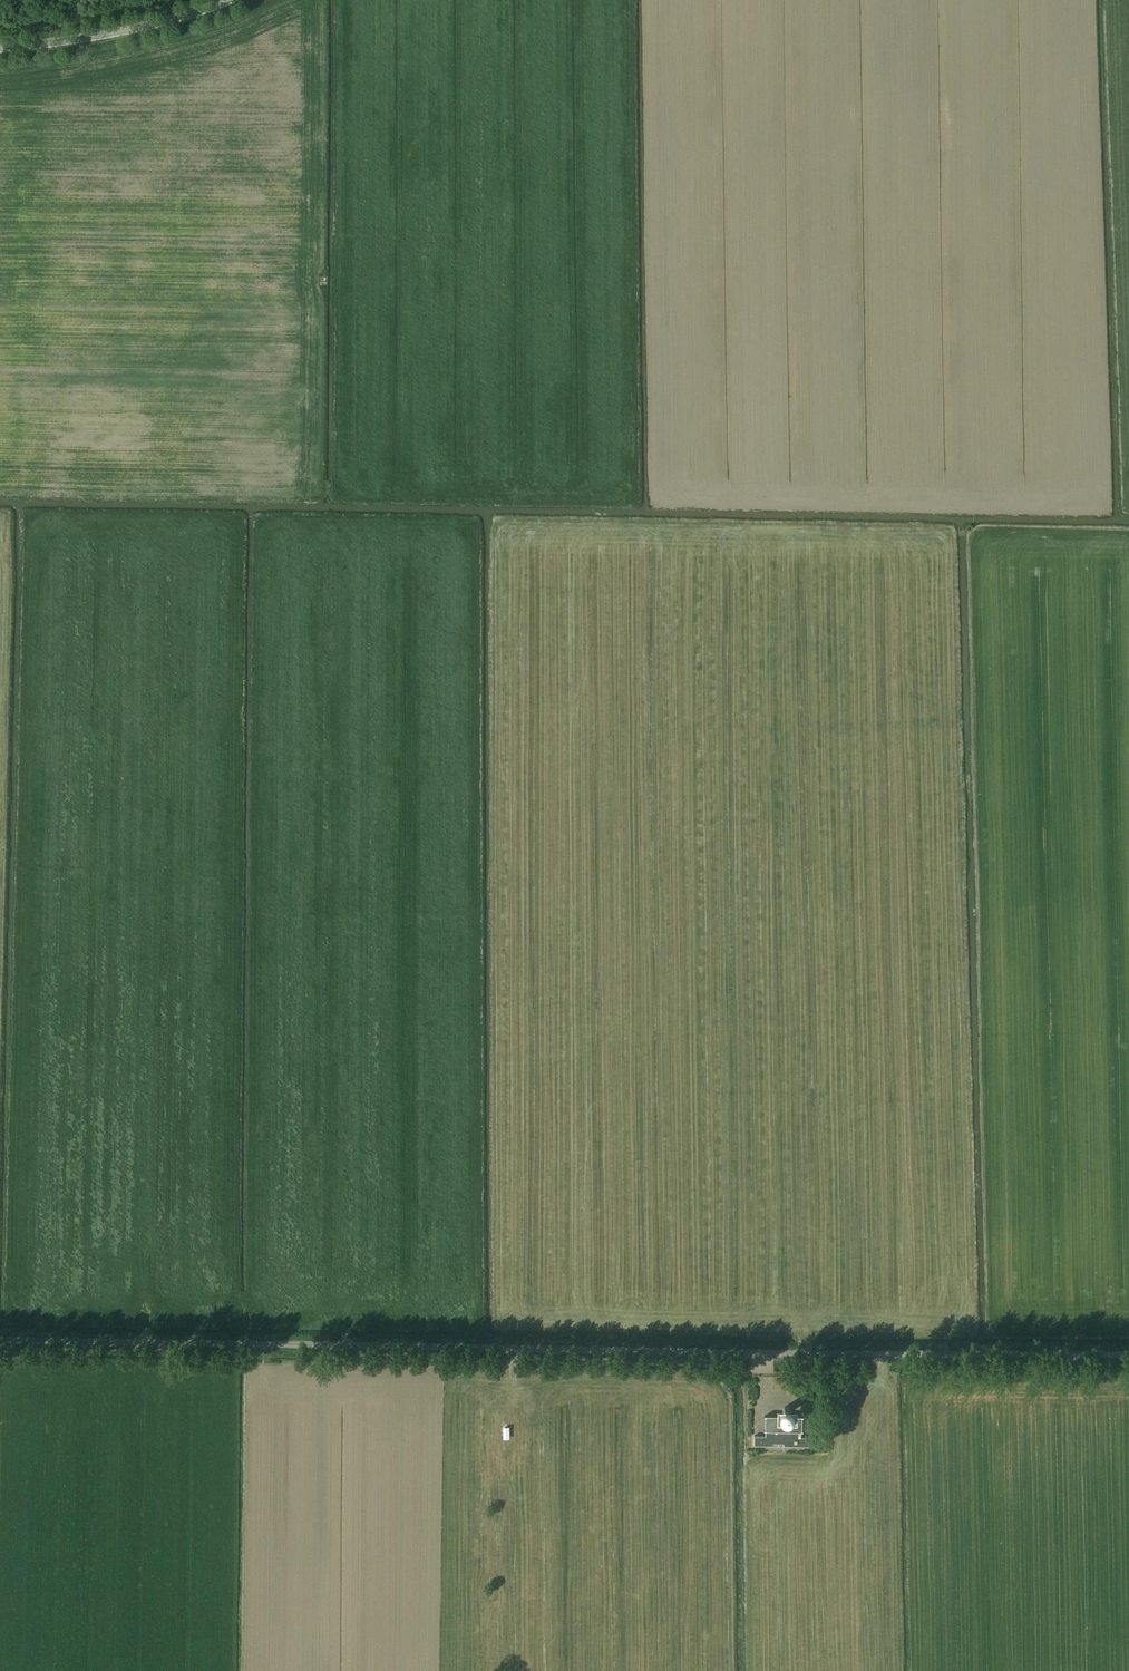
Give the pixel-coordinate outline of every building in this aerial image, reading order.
[(802,1436),(802,1432),(803,1432),(803,1430),(802,1430),(803,1418),(804,1418),(804,1416),(764,1416),(764,1417),(765,1417),(765,1430),(764,1430),(764,1431),(766,1431),(766,1436),(755,1436),(755,1445),(813,1447),(813,1437),(802,1436)]
